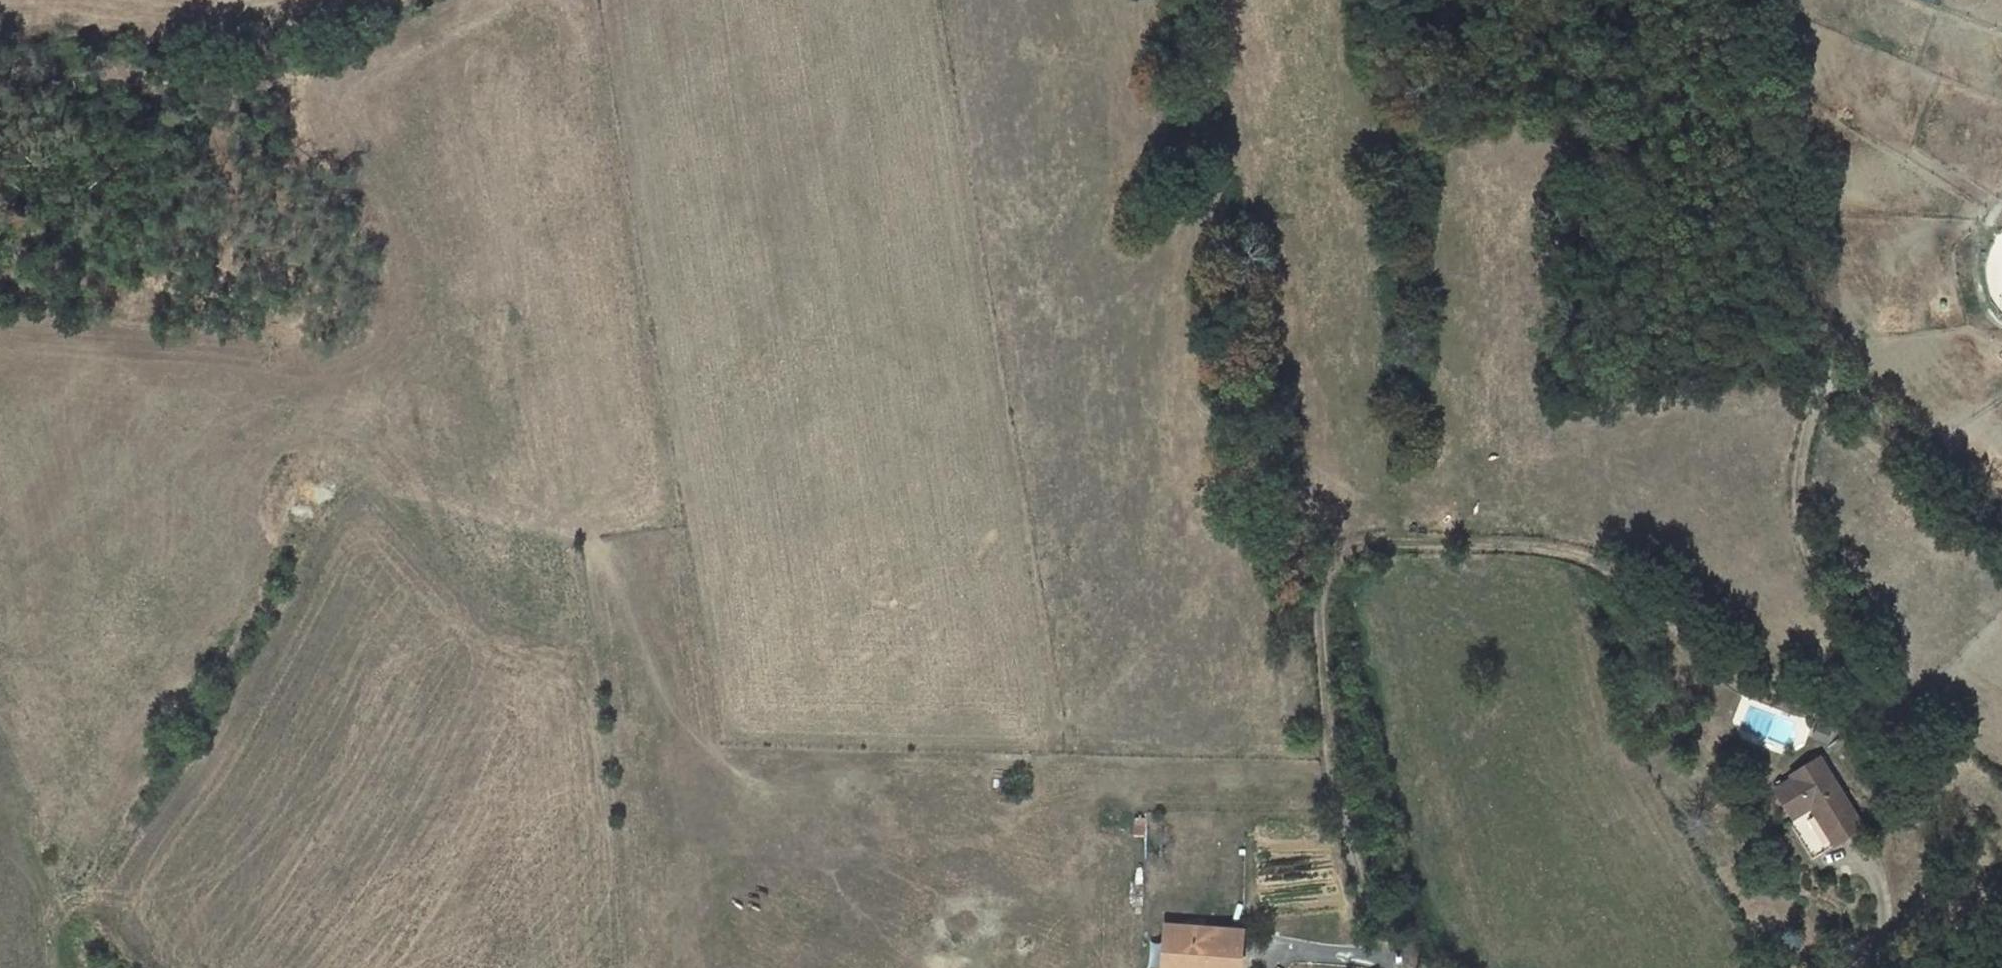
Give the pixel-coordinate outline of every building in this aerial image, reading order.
[(1842,760),(1814,772),(1816,777),(1797,786),(1827,854),(1875,833),(1842,760)] [(1172,967),(1216,967),(1216,963),(1250,966),(1255,924),(1178,916),(1172,967)]
